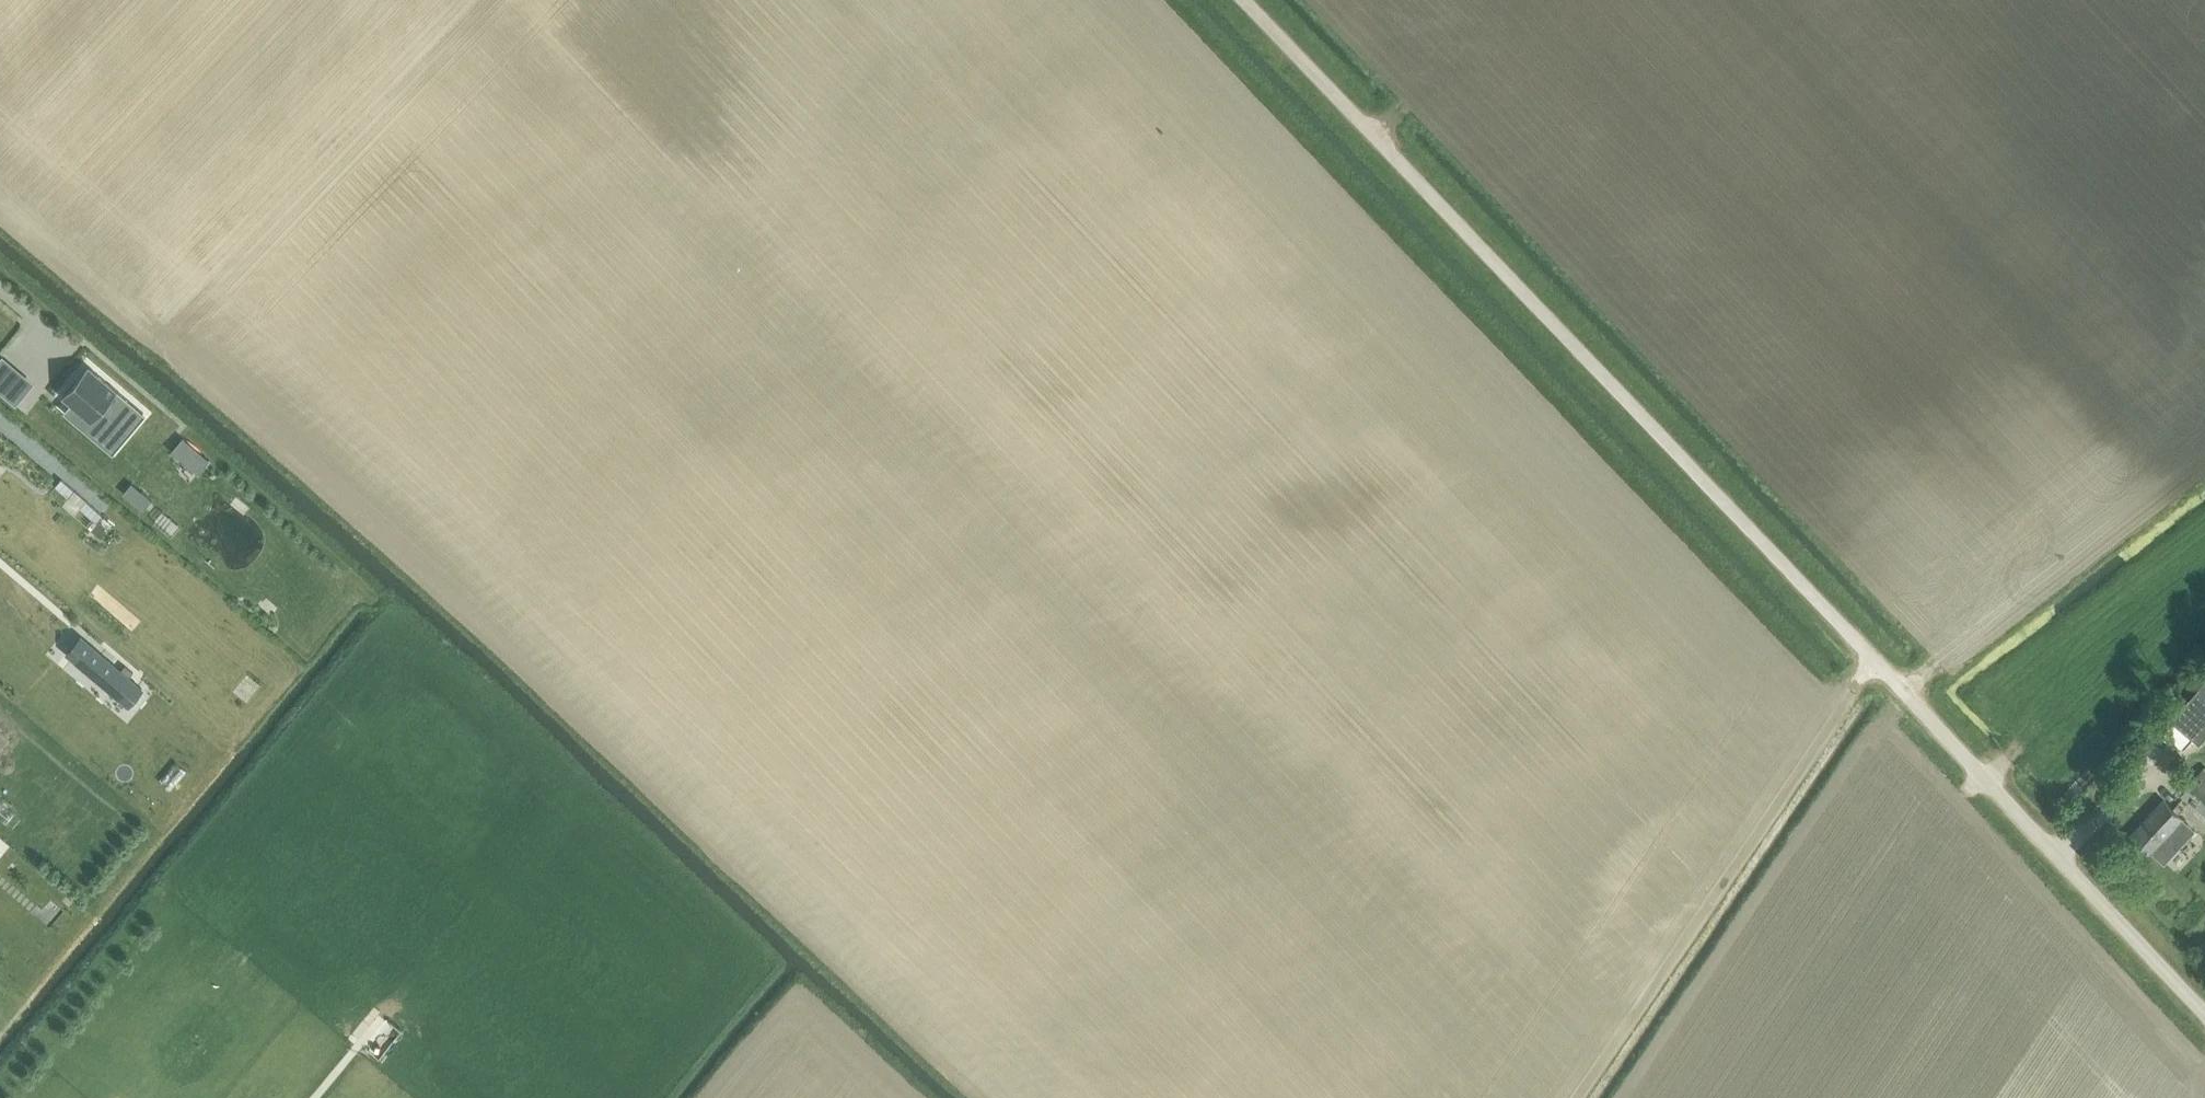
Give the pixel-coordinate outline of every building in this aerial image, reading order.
[(80,374),(61,396),(70,403),(72,401),(118,440),(121,436),(122,437),(128,430),(127,429),(143,411),(90,366),(82,376),(80,374)] [(183,437),(171,450),(185,462),(196,449),(183,437)] [(81,636),(66,654),(127,705),(142,688),(129,676),(133,672),(125,665),(120,669),(81,636)] [(2173,718),(2199,741),(2204,734),(2204,681),(2173,718)] [(2187,798),(2204,813),(2204,766),(2181,793),(2187,798)] [(2149,853),(2183,818),(2164,800),(2131,836),(2149,853)]
